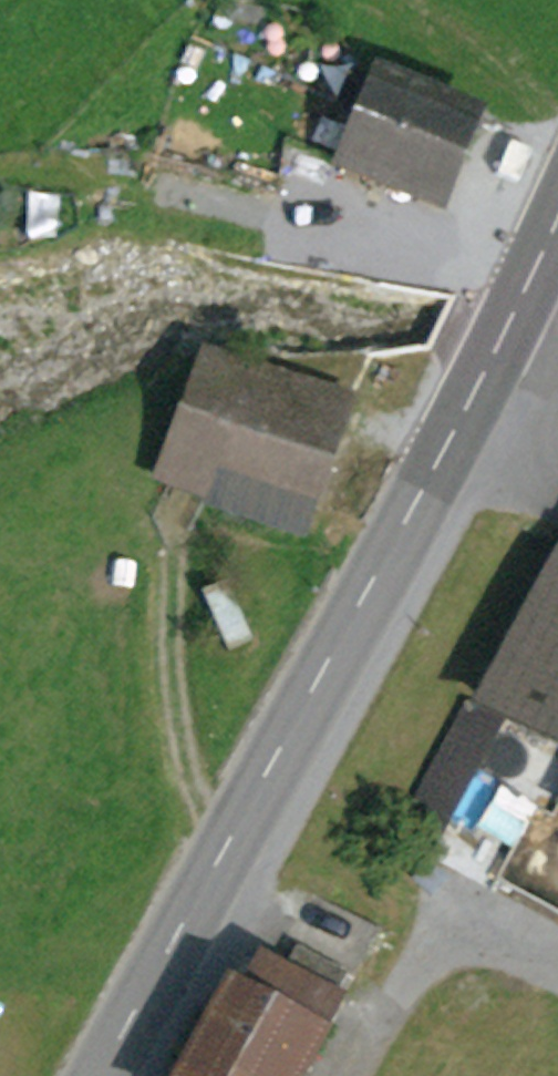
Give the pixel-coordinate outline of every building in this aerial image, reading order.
[(324,112),(307,152),(442,209),(480,117),(377,74),(356,126),(324,112)] [(161,478),(208,495),(218,467),(253,370),(206,358),(161,478)] [(253,370),(218,467),(312,501),(349,398),(255,364),(253,370)] [(299,537),(312,501),(218,467),(208,495),(205,503),(299,537)] [(497,713),(557,746),(557,601),(497,713)] [(403,816),(443,839),(507,721),(467,699),(403,816)] [(216,1022),(200,1012),(170,1066),(187,1075),(303,1075),(341,1008),(336,1006),(364,956),(352,950),(363,928),(321,905),(309,926),(295,919),(268,968),(257,962),(239,997),(232,993),(216,1022)]
